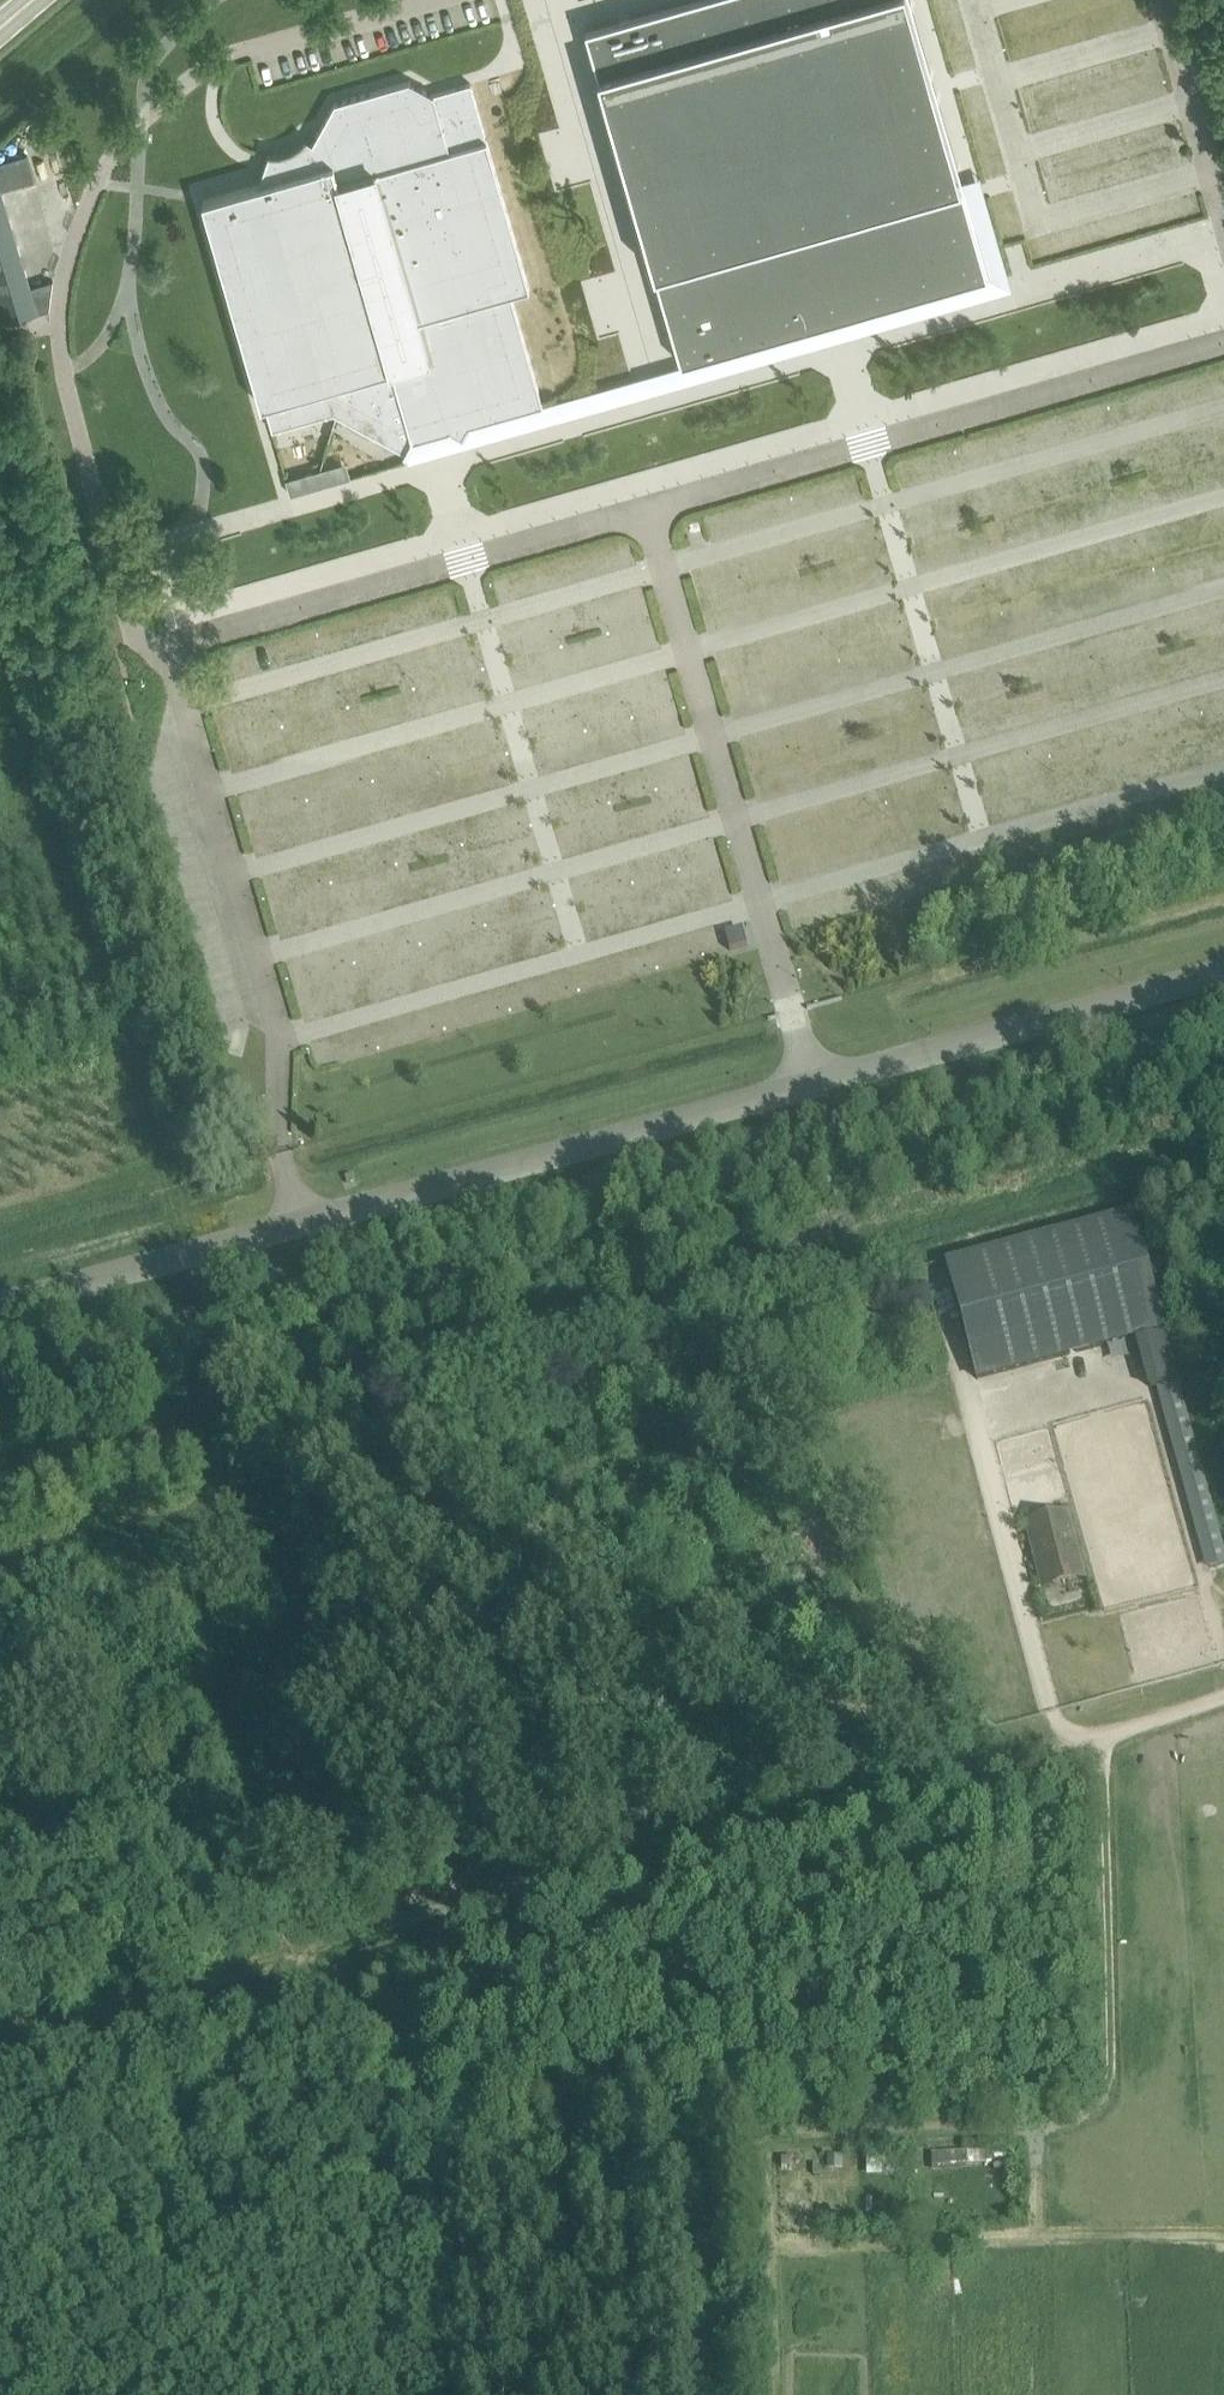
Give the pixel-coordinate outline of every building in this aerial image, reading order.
[(681,366),(988,278),(909,0),(690,0),(584,30),(681,366)] [(261,407),(264,406),(272,432),(332,414),(404,454),(403,456),(405,456),(412,445),(450,434),(462,440),(463,439),(462,438),(468,427),(542,406),(510,295),(529,289),(470,84),(432,95),(408,82),(334,103),(312,143),(305,138),(302,142),(299,145),(295,148),(291,151),(286,152),(282,154),(277,154),(272,154),(267,154),(267,155),(269,156),(259,185),(202,202),(261,407)] [(47,148),(54,146),(52,141),(52,139),(45,141),(47,148)] [(4,323),(5,323),(48,310),(49,310),(52,282),(30,288),(1,191),(34,181),(27,155),(0,163),(0,309),(4,323)] [(331,467),(315,472),(320,488),(336,483),(331,467)] [(299,476),(304,492),(320,488),(315,472),(299,476)] [(415,766),(428,752),(418,743),(405,757),(415,766)] [(741,927),(724,932),(729,950),(746,945),(741,927)] [(945,1262),(976,1378),(1163,1329),(1131,1212),(945,1262)] [(1196,1455),(1178,1460),(1207,1568),(1223,1564),(1223,1560),(1196,1455)] [(1067,1515),(1025,1527),(1040,1580),(1082,1569),(1067,1515)] [(950,2140),(916,2142),(917,2159),(950,2158),(950,2140)] [(827,2170),(842,2170),(842,2156),(827,2155),(827,2170)]
